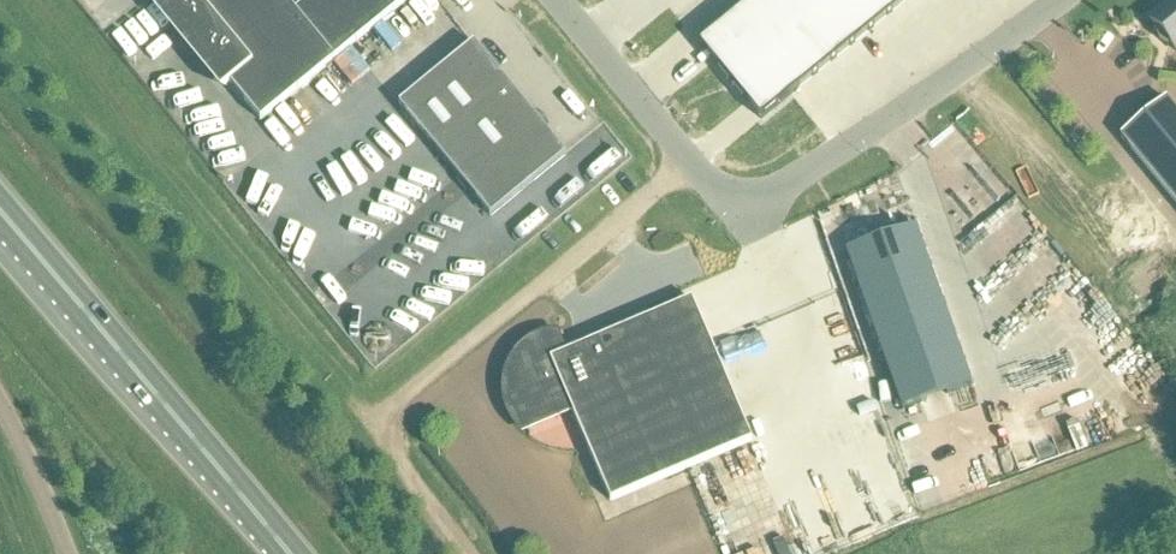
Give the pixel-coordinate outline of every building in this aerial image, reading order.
[(297,14),(285,0),(155,0),(148,6),(221,95),(231,88),(261,124),(336,63),(298,13),(297,14)] [(336,63),(412,0),(314,0),(298,13),(336,63)] [(700,48),(762,123),(912,0),(759,0),(700,48)] [(1150,21),(1156,29),(1154,32),(1159,42),(1168,49),(1171,47),(1175,53),(1175,0),(1150,21)] [(566,157),(474,45),(399,107),(491,219),(566,157)] [(342,65),(359,82),(375,67),(358,49),(342,65)] [(1166,101),(1121,139),(1175,205),(1175,113),(1166,101)] [(843,251),(903,409),(971,383),(910,225),(843,251)] [(523,431),(530,437),(575,418),(611,503),(752,443),(692,302),(571,353),(564,337),(554,337),(545,339),(536,343),(528,348),(521,354),(515,362),(510,370),(507,379),(506,388),(506,398),(508,407),(511,416),(516,424),(523,431)]
